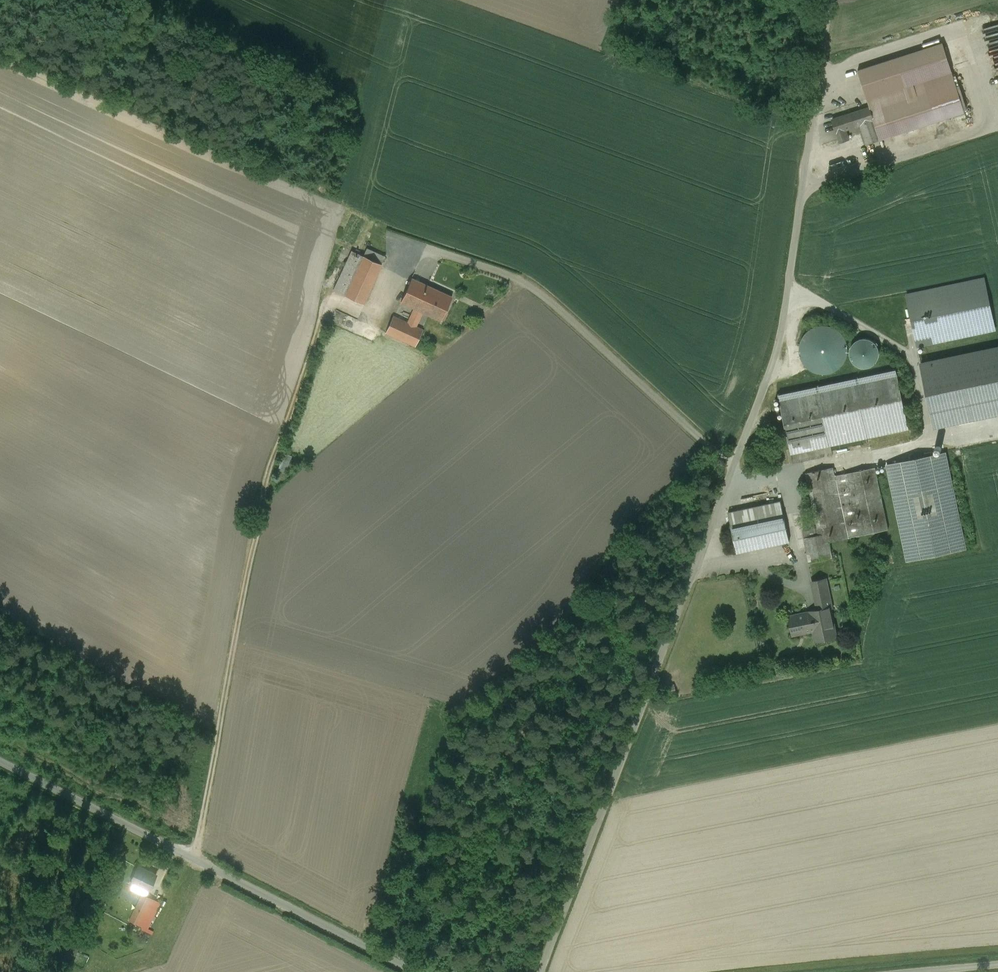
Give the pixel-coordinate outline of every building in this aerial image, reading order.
[(867,99),(952,71),(943,43),(858,71),(867,99)] [(952,71),(867,99),(870,109),(874,120),(861,124),(867,144),(966,112),(952,71)] [(861,124),(874,120),(870,109),(851,115),(855,126),(861,124)] [(846,129),(855,126),(851,115),(851,114),(832,120),(836,132),(838,132),(846,129)] [(846,129),(838,132),(840,141),(847,140),(849,139),(846,129)] [(840,141),(828,146),(835,167),(854,162),(847,140),(840,141)] [(363,256),(381,264),(385,257),(367,248),(363,256)] [(333,290),(363,304),(381,264),(363,256),(352,251),(333,290)] [(401,302),(415,309),(422,312),(441,321),(452,297),(412,279),(401,302)] [(985,279),(906,296),(917,345),(996,328),(985,279)] [(408,323),(393,317),(386,333),(415,346),(423,330),(416,327),(422,312),(415,309),(408,323)] [(833,372),(840,369),(844,363),(847,357),(848,351),(848,344),(845,338),(841,332),(836,328),(830,326),(824,325),(817,326),(811,328),(806,332),(802,338),(800,345),(799,353),(801,360),(806,366),(811,371),(818,374),(826,374),(833,372)] [(851,358),(853,363),(857,366),(861,367),(865,368),(870,367),(873,365),(877,361),(879,356),(879,350),(877,345),(873,341),(868,339),(863,338),(857,340),(853,343),(851,348),(850,353),(851,358)] [(921,365),(934,424),(997,410),(997,348),(921,365)] [(896,370),(779,395),(791,453),(908,428),(896,370)] [(934,424),(935,428),(997,415),(997,410),(934,424)] [(944,453),(887,465),(906,561),(964,549),(944,453)] [(285,471),(291,457),(284,454),(278,469),(285,471)] [(833,467),(806,473),(819,534),(804,537),(809,562),(832,557),(828,541),(888,529),(875,467),(835,476),(833,467)] [(781,501),(728,512),(737,553),(790,541),(781,501)] [(819,610),(790,616),(793,634),(818,629),(820,638),(835,635),(829,607),(832,607),(826,579),(813,582),(819,610)] [(674,684),(664,685),(664,694),(675,693),(674,684)] [(156,875),(138,866),(131,882),(148,890),(156,875)] [(151,898),(142,894),(130,921),(142,926),(148,913),(145,911),(151,898)]
